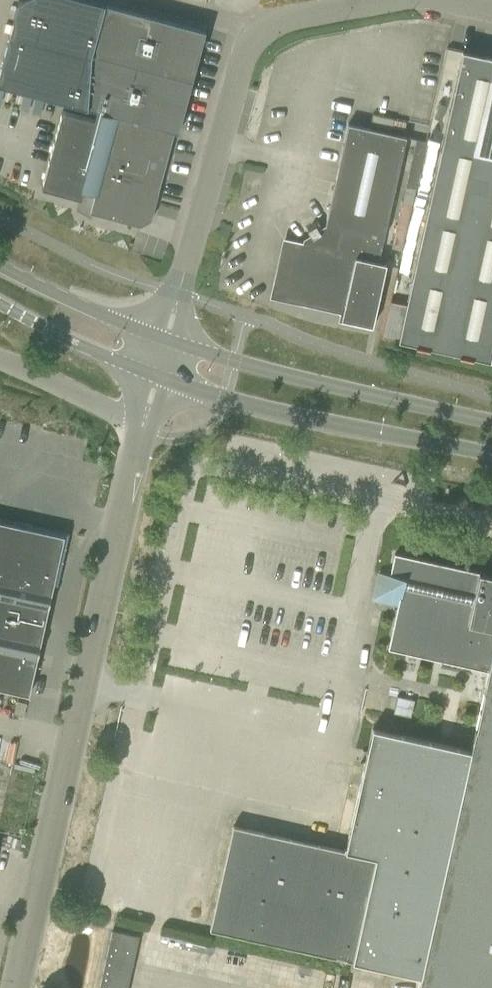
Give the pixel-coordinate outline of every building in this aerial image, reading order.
[(104,3),(92,0),(20,0),(18,1),(0,67),(0,83),(87,107),(97,110),(94,119),(62,110),(41,187),(79,197),(93,201),(90,212),(92,212),(140,225),(151,219),(175,130),(178,132),(206,30),(104,3)] [(463,50),(399,340),(491,361),(491,56),(463,50)] [(373,113),(370,124),(392,129),(393,128),(394,119),(395,118),(373,113)] [(332,142),(343,145),(325,225),(339,228),(334,251),(285,240),(273,295),(343,311),(342,319),(373,326),(387,263),(379,261),(407,136),(336,121),(332,142)] [(416,139),(406,187),(415,189),(425,141),(416,139)] [(401,250),(412,202),(402,200),(392,248),(401,250)] [(29,695),(65,536),(0,521),(0,688),(29,695)] [(234,825),(211,929),(421,975),(418,987),(491,987),(491,575),(395,554),(389,583),(394,590),(402,592),(389,649),(489,671),(472,750),(373,728),(346,850),(234,825)] [(139,935),(113,929),(99,987),(128,987),(139,935)]
